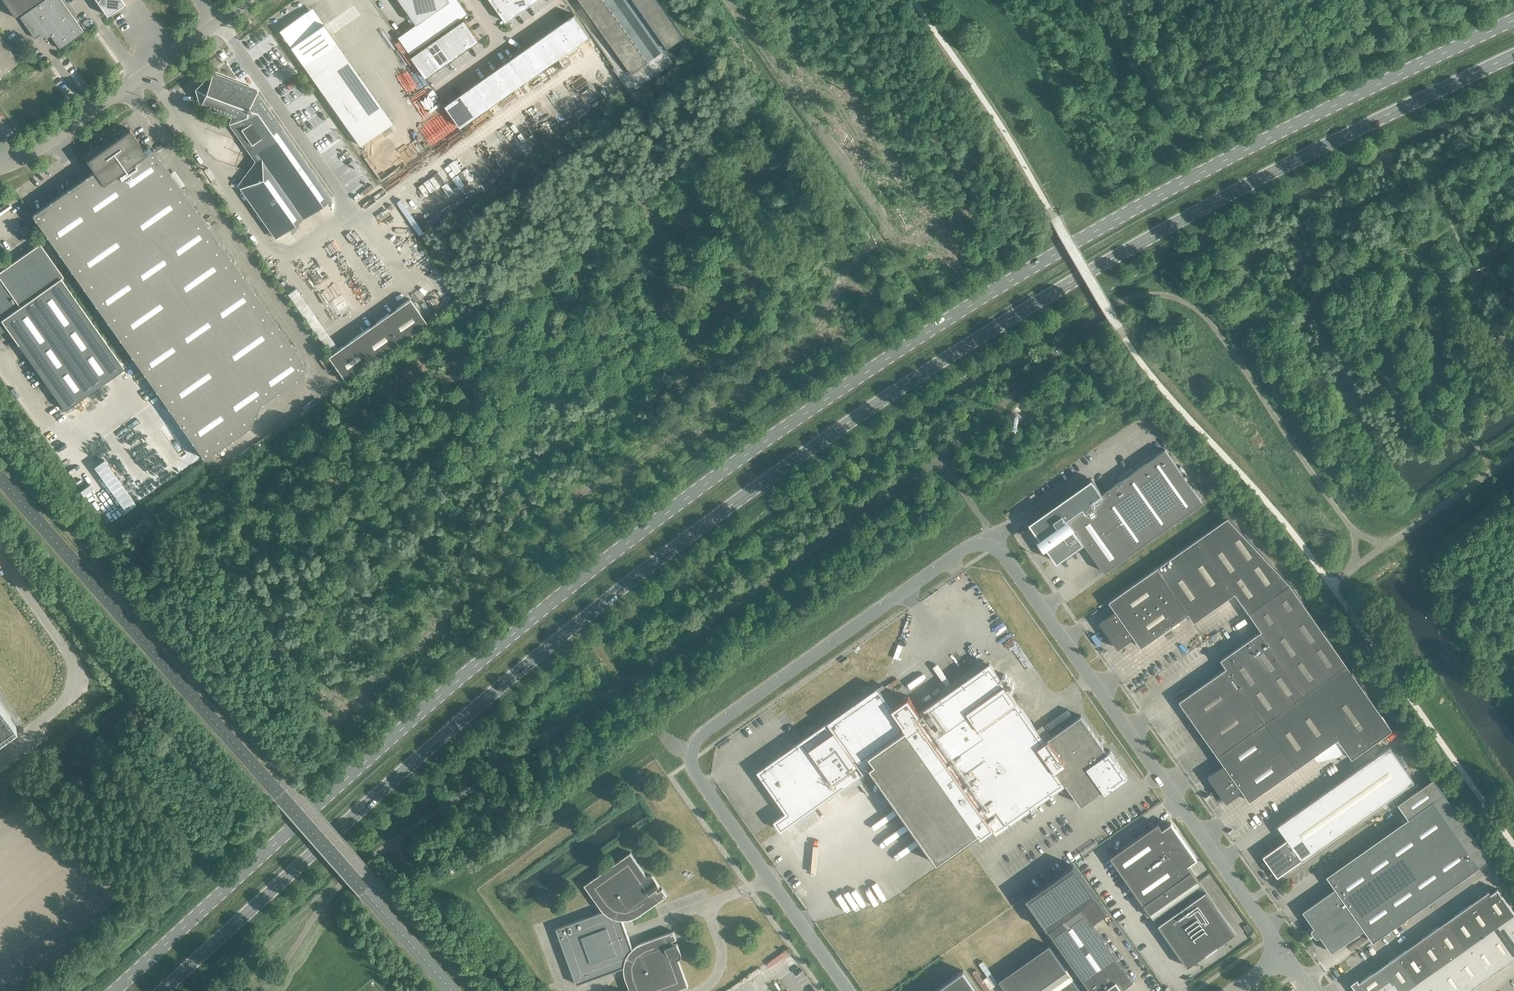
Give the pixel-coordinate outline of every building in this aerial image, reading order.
[(16,18),(19,16),(34,38),(41,34),(43,36),(48,37),(50,35),(60,49),(84,32),(61,0),(3,0),(16,18)] [(107,15),(124,3),(122,0),(96,0),(107,15)] [(417,24),(398,37),(410,54),(468,13),(459,0),(400,0),(417,24)] [(495,6),(507,22),(519,13),(510,0),(503,0),(495,6)] [(519,13),(531,5),(528,0),(510,0),(519,13)] [(582,2),(585,8),(589,13),(593,18),(597,23),(600,29),(604,34),(608,39),(611,44),(615,50),(619,55),(622,60),(626,65),(632,73),(648,62),(642,54),(639,49),(635,43),(631,38),(628,33),(624,28),(620,22),(617,17),(613,12),(609,7),(605,1),(605,0),(580,0),(582,2)] [(658,0),(634,0),(668,48),(684,37),(658,0)] [(317,28),(305,12),(279,31),(303,66),(336,42),(323,24),(317,28)] [(575,15),(560,25),(575,47),(590,36),(575,15)] [(465,19),(453,28),(468,49),(480,41),(465,19)] [(560,25),(547,34),(563,56),(575,47),(560,25)] [(453,28),(445,34),(460,55),(468,49),(453,28)] [(445,34),(437,40),(452,61),(460,55),(445,34)] [(547,34),(535,43),(550,64),(563,56),(547,34)] [(19,63),(0,37),(0,76),(19,63)] [(437,40),(428,45),(443,67),(452,61),(437,40)] [(535,43),(523,51),(538,73),(550,64),(535,43)] [(428,45),(420,51),(435,72),(443,67),(428,45)] [(420,51),(412,57),(427,78),(435,72),(420,51)] [(523,51),(511,60),(526,82),(538,73),(523,51)] [(511,60),(498,69),(514,90),(526,82),(511,60)] [(498,69),(486,77),(501,99),(514,90),(498,69)] [(213,73),(204,82),(197,89),(201,105),(233,117),(233,118),(231,125),(239,128),(237,134),(246,137),(243,143),(252,146),(250,152),(258,155),(256,161),(261,163),(255,177),(248,174),(239,186),(276,238),(276,237),(331,199),(331,198),(258,93),(257,94),(254,93),(255,89),(213,73)] [(486,77),(474,86),(489,108),(501,99),(486,77)] [(474,86),(462,94),(477,116),(489,108),(474,86)] [(462,94),(446,105),(461,127),(477,116),(462,94)] [(94,171),(50,202),(32,215),(204,459),(249,427),(260,404),(302,375),(302,374),(304,373),(304,372),(305,371),(305,370),(305,369),(305,367),(305,366),(305,365),(305,364),(304,363),(304,362),(303,361),(153,149),(152,150),(148,145),(143,149),(130,129),(115,139),(116,140),(115,145),(106,151),(101,150),(100,150),(86,160),(94,171)] [(3,269),(0,265),(0,334),(4,331),(2,327),(5,325),(65,410),(124,368),(61,278),(63,277),(40,244),(3,269)] [(409,299),(328,356),(345,381),(427,323),(409,299)] [(1040,518),(1027,523),(1035,535),(1037,534),(1040,539),(1042,538),(1048,546),(1046,547),(1057,563),(1084,544),(1104,573),(1140,547),(1171,525),(1203,503),(1165,450),(1134,472),(1103,494),(1092,479),(1052,507),(1052,508),(1048,512),(1040,518)] [(1290,584),(1229,514),(1107,599),(1114,609),(1098,621),(1116,647),(1133,635),(1140,645),(1187,612),(1193,620),(1233,591),(1261,630),(1220,659),(1226,667),(1179,701),(1217,755),(1224,765),(1208,776),(1226,803),(1242,791),(1249,801),(1338,739),(1351,758),(1392,730),(1290,584)] [(990,663),(920,712),(991,823),(997,832),(1066,783),(1082,804),(1103,789),(1105,792),(1129,776),(1110,750),(1107,752),(1081,715),(1045,741),(990,663)] [(937,861),(991,823),(920,712),(909,696),(893,707),(878,687),(758,771),(787,812),(775,821),(782,831),(871,767),(937,861)] [(16,722),(0,700),(0,733),(16,722)] [(1414,781),(1389,747),(1278,825),(1287,839),(1263,856),(1277,877),(1302,859),(1302,860),(1414,781)] [(1335,888),(1303,911),(1314,927),(1313,928),(1312,928),(1312,929),(1311,930),(1311,931),(1312,932),(1315,936),(1315,937),(1316,937),(1317,937),(1318,937),(1320,936),(1331,952),(1364,929),(1373,942),(1479,866),(1489,859),(1432,779),(1397,804),(1407,819),(1326,876),(1335,888)] [(1110,857),(1153,918),(1201,884),(1187,865),(1196,859),(1171,823),(1162,829),(1158,823),(1110,857)] [(630,990),(673,990),(688,986),(679,959),(683,957),(677,942),(673,944),(672,941),(676,939),(674,931),(642,942),(636,945),(633,948),(624,919),(631,918),(641,914),(669,894),(664,887),(659,890),(657,887),(660,885),(651,872),(647,875),(630,852),(584,885),(601,908),(602,910),(603,911),(556,928),(577,985),(624,967),(624,971),(625,978),(630,990)] [(1026,899),(1048,930),(1091,990),(1122,990),(1121,990),(1133,981),(1093,923),(1107,913),(1073,865),(1026,899)] [(1235,933),(1201,884),(1153,918),(1187,967),(1235,933)] [(1473,902),(1359,981),(1357,978),(1351,983),(1356,990),(1467,990),(1513,958),(1513,913),(1497,888),(1490,893),(1489,891),(1473,902)] [(1007,990),(1081,990),(1050,946),(1000,981),(1007,990)] [(963,970),(933,990),(978,990),(963,970)]
